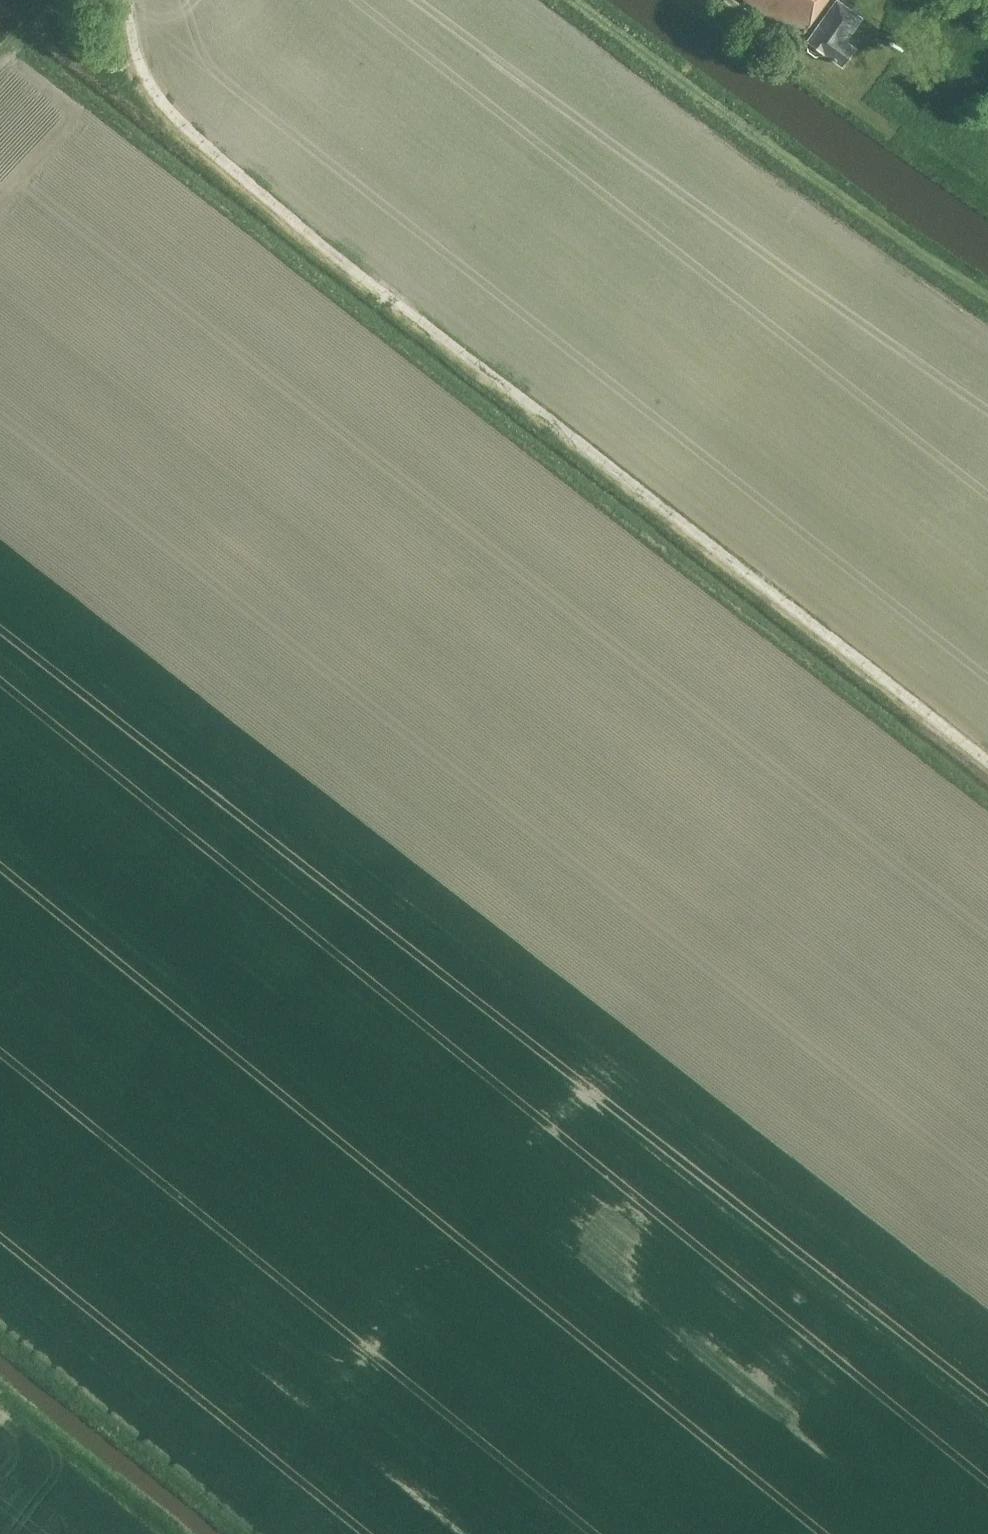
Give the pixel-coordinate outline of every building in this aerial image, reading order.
[(862,17),(838,0),(836,0),(832,6),(826,1),(827,0),(746,0),(777,23),(779,21),(801,37),(806,30),(812,34),(807,41),(808,50),(815,55),(824,54),(825,53),(843,66),(856,48),(845,40),(862,17)]
